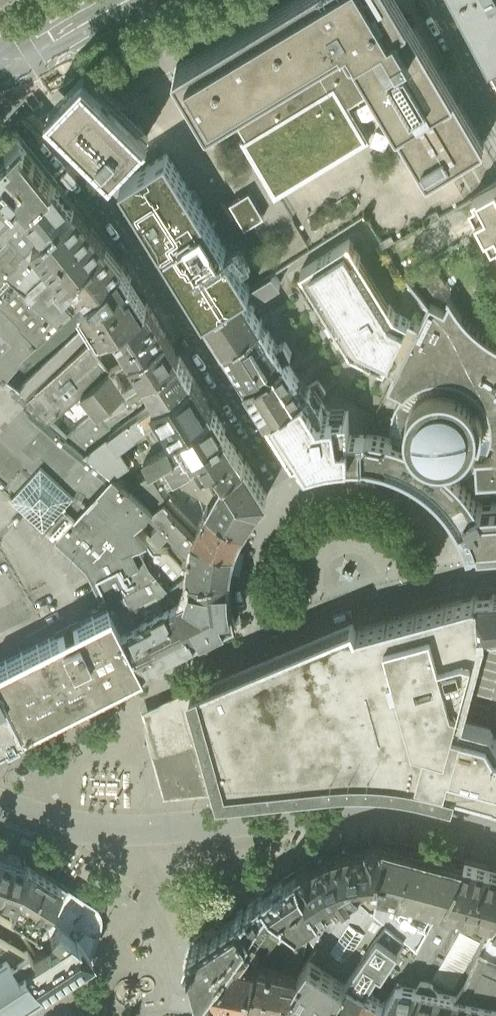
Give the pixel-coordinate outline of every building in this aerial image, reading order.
[(176,64),(209,119),(210,120),(211,120),(232,107),(241,122),(247,132),(242,135),(276,191),(280,188),(370,134),(350,100),(362,92),(375,85),(428,174),(429,174),(430,174),(445,165),(484,142),(485,141),(485,140),(459,97),(416,25),(415,24),(414,24),(412,25),(397,0),(298,0),(282,0),(176,64)] [(493,51),(495,50),(495,0),(466,0),(493,51)] [(141,138),(149,130),(127,109),(123,105),(116,98),(93,76),(60,109),(83,133),(98,147),(97,149),(114,166),(141,138)] [(5,225),(19,212),(55,180),(15,131),(0,146),(0,221),(5,225)] [(195,192),(168,149),(153,158),(122,177),(189,286),(206,311),(242,288),(252,282),(251,281),(195,192)] [(19,212),(5,225),(1,229),(25,251),(34,243),(79,208),(55,180),(19,212)] [(473,194),(476,198),(470,201),(492,243),(495,241),(495,182),(473,194)] [(240,192),(231,197),(246,221),(265,210),(250,186),(240,192)] [(79,208),(34,243),(66,281),(107,244),(79,208)] [(37,341),(60,320),(3,274),(25,251),(1,229),(5,225),(0,221),(0,305),(37,341)] [(350,239),(301,269),(351,349),(396,371),(420,324),(395,312),(389,303),(350,239)] [(3,274),(60,320),(73,309),(65,299),(62,297),(56,290),(66,281),(34,243),(25,251),(3,274)] [(107,244),(66,281),(73,288),(79,282),(89,294),(123,264),(107,244)] [(96,325),(101,333),(115,325),(148,304),(143,295),(135,284),(123,264),(89,294),(80,302),(88,313),(96,325)] [(252,282),(242,288),(247,296),(252,293),(258,295),(259,295),(281,282),(272,269),(251,281),(252,282)] [(73,288),(66,281),(56,290),(62,297),(65,299),(75,291),(73,288)] [(242,288),(206,311),(225,342),(261,319),(247,296),(242,288)] [(479,506),(468,490),(457,476),(464,474),(470,470),(476,466),(477,484),(495,482),(495,456),(484,457),(487,451),(490,445),(492,439),(495,441),(495,343),(493,342),(484,335),(477,329),(469,323),(463,315),(458,308),(451,297),(445,310),(430,303),(420,324),(396,371),(388,387),(403,395),(399,401),(395,408),(393,414),(392,421),(391,427),(392,433),(392,438),(379,435),(365,434),(362,440),(363,460),(363,461),(363,460),(369,460),(369,462),(382,464),(399,470),(407,474),(413,477),(417,479),(422,483),(427,486),(431,490),(436,494),(439,498),(443,502),(446,506),(450,511),(453,516),(457,523),(460,529),(463,536),(466,543),(468,550),(478,547),(479,550),(484,550),(495,548),(495,505),(479,506)] [(115,325),(132,353),(166,333),(148,304),(115,325)] [(1,378),(19,358),(37,341),(0,305),(0,377),(1,378)] [(261,319),(225,342),(247,377),(284,354),(285,355),(292,351),(285,340),(278,345),(261,319)] [(147,377),(180,354),(166,333),(132,353),(147,377)] [(91,340),(26,399),(52,417),(111,367),(91,340)] [(147,377),(126,392),(131,401),(148,389),(151,385),(160,398),(193,375),(180,354),(147,377)] [(284,354),(247,377),(268,410),(305,387),(285,355),(284,354)] [(175,431),(179,429),(213,407),(193,375),(160,398),(115,429),(110,432),(120,443),(160,408),(175,431)] [(14,496),(26,508),(60,539),(88,506),(91,503),(113,471),(87,448),(69,433),(52,417),(26,399),(21,395),(8,384),(1,378),(0,377),(0,482),(14,496)] [(305,387),(268,410),(306,470),(313,467),(319,465),(324,464),(329,463),(333,462),(337,462),(342,461),(346,461),(354,460),(363,460),(362,440),(365,434),(365,433),(364,433),(350,433),(348,409),(328,410),(319,395),(326,391),(318,378),(305,387)] [(143,461),(151,472),(155,470),(226,427),(213,407),(179,429),(185,438),(168,448),(167,447),(143,461)] [(99,412),(69,433),(87,448),(110,432),(115,429),(99,412)] [(226,427),(155,470),(167,488),(168,487),(218,458),(238,447),(226,427)] [(120,443),(110,432),(87,448),(113,471),(132,459),(120,443)] [(226,470),(208,500),(246,523),(249,517),(253,511),(258,505),(263,499),(268,494),(238,447),(218,458),(226,470)] [(151,472),(129,485),(154,505),(167,494),(173,491),(168,487),(167,488),(155,470),(151,472)] [(129,485),(113,471),(91,503),(88,506),(122,535),(137,522),(151,509),(154,505),(129,485)] [(3,531),(26,508),(14,496),(0,482),(0,534),(3,531)] [(154,505),(151,509),(180,538),(171,544),(191,554),(190,557),(193,562),(231,570),(232,562),(234,553),(236,546),(198,523),(200,518),(167,494),(154,505)] [(208,500),(200,518),(198,523),(236,546),(238,540),(240,534),(243,529),(246,523),(208,500)] [(122,535),(88,506),(60,539),(92,567),(107,601),(119,625),(178,595),(143,552),(133,558),(122,535)] [(26,508),(3,531),(0,534),(0,655),(59,625),(107,601),(92,567),(60,539),(26,508)] [(178,595),(193,562),(190,557),(191,554),(171,544),(167,543),(155,544),(137,522),(122,535),(133,558),(143,552),(178,595)] [(119,625),(139,664),(200,632),(235,614),(231,590),(231,570),(193,562),(178,595),(119,625)] [(495,620),(495,592),(476,594),(481,621),(495,620)] [(476,594),(356,626),(353,619),(192,686),(194,694),(150,713),(161,752),(179,768),(196,783),(312,769),(355,766),(383,767),(401,769),(417,772),(439,777),(458,783),(483,790),(495,793),(495,728),(491,720),(465,713),(486,632),(483,624),(481,621),(476,594)] [(19,724),(83,692),(92,687),(105,680),(139,664),(119,625),(107,601),(59,625),(0,655),(0,686),(19,724)] [(481,621),(483,624),(486,632),(465,713),(491,720),(495,728),(495,620),(481,621)] [(7,730),(19,724),(0,686),(0,734),(7,730)] [(455,793),(458,783),(439,777),(417,772),(401,769),(383,767),(355,766),(312,769),(196,783),(179,768),(161,752),(150,713),(194,694),(192,686),(140,709),(164,795),(221,789),(314,780),(355,777),(383,779),(399,780),(414,783),(435,788),(455,793)] [(306,865),(298,870),(321,906),(321,907),(367,879),(379,881),(384,842),(378,842),(369,843),(357,844),(345,847),(333,851),(321,856),(311,862),(306,865)] [(404,936),(418,949),(440,907),(465,860),(430,851),(430,853),(399,844),(384,842),(379,881),(375,911),(387,922),(404,936)] [(0,850),(0,888),(12,893),(27,859),(0,850)] [(39,922),(44,909),(59,879),(27,859),(12,893),(8,905),(39,922)] [(421,979),(431,981),(434,983),(437,986),(439,990),(456,993),(455,995),(457,996),(457,995),(464,987),(480,953),(491,932),(495,921),(495,869),(486,866),(476,863),(465,860),(440,907),(457,917),(421,979)] [(298,870),(264,894),(269,898),(291,913),(298,922),(308,915),(314,921),(329,931),(338,918),(321,907),(321,906),(298,870)] [(69,885),(59,879),(44,909),(52,913),(69,885)] [(321,907),(338,918),(356,894),(375,911),(379,881),(367,879),(321,907)] [(90,901),(69,885),(52,913),(80,933),(94,958),(102,920),(102,913),(98,907),(90,901)] [(189,945),(201,991),(231,949),(247,930),(269,898),(264,894),(189,945)] [(310,957),(346,981),(348,978),(364,954),(378,934),(387,922),(375,911),(356,894),(338,918),(329,931),(318,945),(310,957)] [(231,949),(201,991),(247,1004),(257,960),(291,913),(269,898),(231,949)] [(44,909),(39,922),(54,937),(35,949),(23,958),(40,991),(61,978),(94,958),(80,933),(52,913),(44,909)] [(257,960),(300,970),(308,933),(298,922),(291,913),(257,960)] [(308,915),(298,922),(308,933),(318,945),(329,931),(314,921),(308,915)] [(3,1014),(40,991),(23,958),(35,949),(24,936),(18,928),(0,917),(0,1015),(3,1014)] [(348,978),(366,988),(378,968),(383,971),(397,947),(404,936),(387,922),(378,934),(364,954),(348,978)] [(378,968),(366,988),(386,1000),(401,976),(418,949),(404,936),(397,947),(383,971),(378,968)] [(480,953),(464,987),(457,995),(495,1004),(495,960),(480,953)] [(300,970),(280,1011),(307,1015),(322,1015),(346,981),(310,957),(301,970),(300,970)] [(257,960),(247,1004),(280,1011),(300,970),(257,960)] [(421,979),(401,976),(386,1000),(375,1015),(407,1015),(417,987),(421,979)] [(322,1015),(349,1015),(366,988),(348,978),(346,981),(322,1015)] [(407,1015),(450,1015),(455,995),(456,993),(439,990),(437,986),(434,983),(431,981),(421,979),(417,987),(407,1015)] [(349,1015),(375,1015),(386,1000),(366,988),(349,1015)] [(450,1015),(494,1015),(495,1012),(495,1004),(457,995),(457,996),(455,995),(450,1015)]
